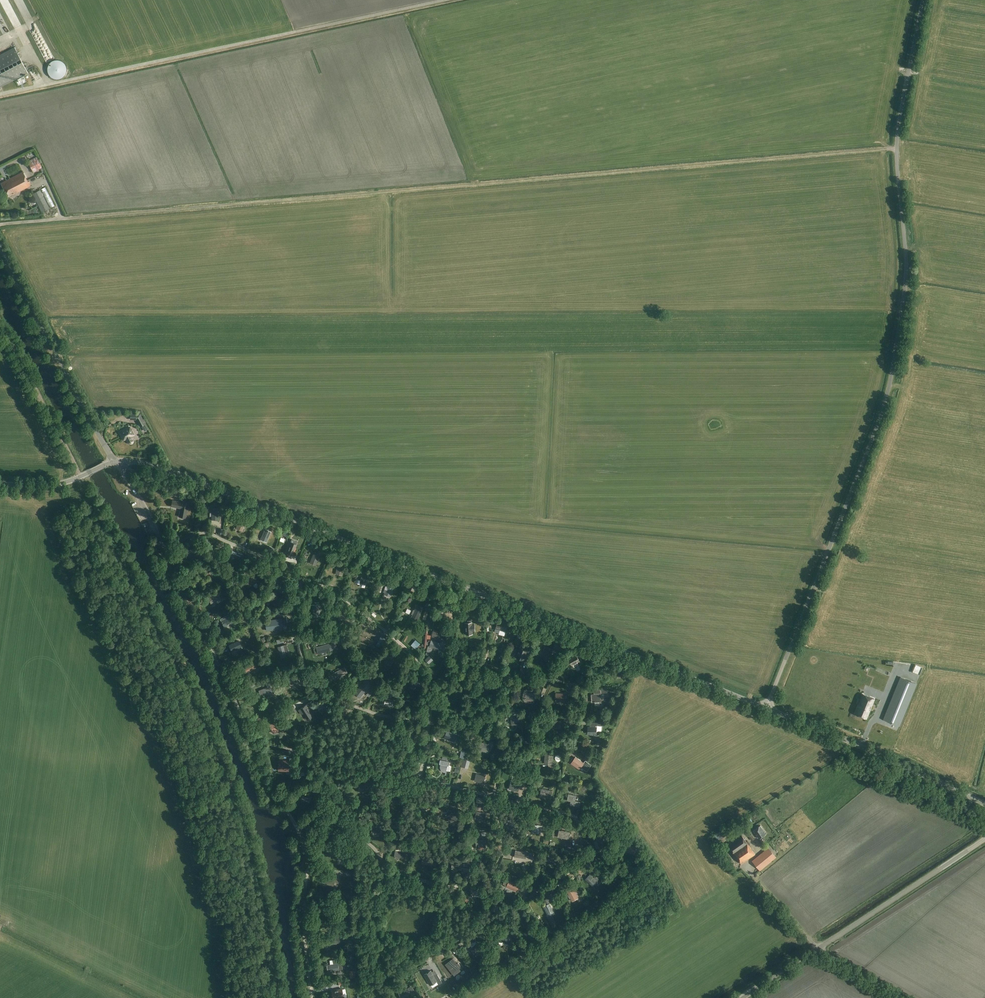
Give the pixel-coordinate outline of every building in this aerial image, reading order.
[(0,53),(0,85),(24,75),(13,48),(0,53)] [(56,79),(57,79),(58,79),(59,79),(60,79),(60,78),(61,78),(62,78),(63,77),(64,76),(64,75),(65,75),(65,74),(66,73),(66,72),(66,71),(66,70),(66,69),(66,68),(66,67),(66,66),(65,66),(65,65),(64,64),(64,63),(63,63),(63,62),(62,62),(61,61),(60,61),(59,60),(58,60),(57,60),(56,60),(55,60),(54,61),(53,61),(52,61),(52,62),(51,62),(50,63),(49,64),(49,65),(48,66),(48,67),(47,68),(47,69),(47,70),(47,71),(48,72),(48,73),(48,74),(49,75),(50,76),(50,77),(51,77),(52,78),(53,78),(54,79),(55,79),(56,79)] [(27,68),(33,80),(40,76),(35,65),(27,68)] [(33,172),(42,168),(37,157),(27,161),(33,172)] [(9,189),(27,180),(23,172),(0,183),(4,190),(8,188),(9,189)] [(8,188),(4,190),(7,197),(12,194),(12,195),(30,186),(27,180),(9,189),(8,188)] [(42,212),(49,208),(40,190),(32,194),(42,212)] [(148,429),(145,424),(140,413),(130,413),(130,420),(136,420),(140,427),(141,426),(144,431),(148,429)] [(132,440),(131,436),(133,435),(129,427),(119,433),(123,440),(126,439),(127,442),(128,443),(128,444),(130,444),(131,444),(132,443),(132,442),(133,441),(132,440)] [(181,502),(172,500),(170,506),(180,508),(178,516),(185,518),(188,502),(181,501),(181,502)] [(242,531),(247,518),(241,515),(236,528),(242,531)] [(262,537),(260,539),(266,542),(270,532),(267,530),(266,531),(264,530),(263,532),(262,537)] [(292,554),(296,544),(297,541),(289,539),(288,541),(290,542),(286,552),(292,554)] [(198,556),(199,556),(195,547),(185,551),(188,558),(194,556),(195,558),(198,556)] [(229,549),(224,547),(223,550),(228,552),(225,558),(231,560),(233,557),(239,559),(241,554),(237,552),(236,553),(232,551),(233,549),(230,548),(229,549)] [(310,562),(316,564),(317,565),(321,552),(318,551),(317,553),(316,553),(316,554),(313,553),(310,562)] [(213,570),(212,570),(210,566),(209,566),(204,569),(205,570),(197,574),(200,579),(204,576),(205,577),(214,573),(213,570)] [(365,584),(369,571),(365,570),(364,573),(362,573),(359,582),(365,584)] [(249,585),(256,578),(253,574),(244,581),(246,584),(247,583),(249,585)] [(385,586),(384,592),(385,592),(384,593),(390,595),(392,595),(396,583),(388,580),(387,586),(385,586)] [(275,601),(281,599),(278,588),(275,589),(275,591),(273,591),(275,601)] [(208,597),(210,602),(210,604),(221,600),(218,593),(208,597)] [(417,620),(423,607),(419,606),(417,609),(416,608),(411,617),(417,620)] [(344,624),(352,619),(344,607),(336,612),(338,615),(337,615),(336,617),(339,620),(340,620),(341,620),(344,624)] [(219,618),(223,625),(224,627),(233,622),(229,614),(219,618)] [(497,620),(495,629),(500,630),(505,631),(506,629),(508,622),(502,621),(503,618),(498,617),(497,620)] [(283,626),(282,623),(285,622),(285,619),(271,621),(272,625),(273,625),(273,627),(283,626)] [(467,620),(467,623),(465,623),(466,634),(472,634),(472,632),(475,632),(475,624),(471,624),(471,620),(467,620)] [(439,638),(440,632),(433,630),(432,636),(439,638)] [(374,641),(370,639),(359,635),(358,639),(358,641),(368,645),(369,643),(372,644),(374,641)] [(444,650),(446,644),(431,640),(429,646),(444,650)] [(228,645),(231,652),(241,647),(238,641),(228,645)] [(318,654),(332,650),(330,643),(316,647),(318,654)] [(281,657),(290,655),(287,644),(280,646),(281,648),(278,648),(281,657)] [(527,650),(528,648),(521,645),(520,648),(519,647),(518,650),(515,657),(524,660),(525,657),(526,657),(528,651),(527,650)] [(552,650),(547,647),(544,647),(542,652),(543,652),(541,658),(548,661),(552,650)] [(391,666),(395,654),(388,652),(385,664),(391,666)] [(571,665),(572,664),(573,667),(574,668),(578,665),(579,664),(577,662),(579,661),(576,657),(578,656),(577,654),(575,655),(568,659),(571,665)] [(243,668),(246,674),(256,668),(252,662),(243,668)] [(335,680),(348,673),(345,667),(329,675),(331,679),(334,678),(335,680)] [(302,685),(296,676),(288,681),(291,685),(292,685),(295,689),(302,685)] [(901,677),(884,720),(899,726),(916,684),(901,677)] [(417,689),(419,689),(423,686),(419,680),(413,678),(408,681),(410,687),(417,689)] [(365,680),(364,682),(355,693),(359,697),(368,686),(367,685),(368,683),(369,682),(366,679),(366,680),(365,680)] [(270,695),(268,690),(271,689),(269,683),(266,684),(267,687),(259,690),(260,694),(261,694),(262,697),(267,696),(270,695)] [(537,694),(537,692),(534,691),(533,693),(526,692),(525,698),(531,699),(531,700),(534,700),(535,694),(537,694)] [(567,698),(567,692),(565,692),(565,694),(556,693),(555,700),(561,700),(561,701),(564,701),(564,698),(567,698)] [(594,704),(595,705),(595,706),(600,705),(599,702),(601,702),(600,694),(591,694),(592,703),(594,702),(594,704)] [(861,705),(859,704),(855,714),(866,718),(870,710),(869,710),(870,707),(871,707),(874,699),(863,694),(861,700),(862,700),(861,705)] [(307,720),(312,716),(312,715),(315,713),(309,703),(300,709),(307,720)] [(292,705),(288,708),(292,714),(296,711),(292,705)] [(281,730),(279,724),(281,723),(279,718),(276,719),(277,722),(270,725),(271,729),(272,729),(273,732),(278,730),(279,731),(281,730)] [(562,723),(563,719),(560,719),(560,721),(552,721),(551,728),(557,728),(560,728),(560,723),(562,723)] [(456,734),(447,731),(444,737),(450,739),(450,740),(453,741),(455,737),(458,738),(460,733),(457,732),(456,734)] [(488,744),(480,742),(478,750),(487,752),(488,748),(492,748),(494,742),(489,741),(488,744)] [(551,765),(552,755),(545,754),(545,760),(544,760),(544,764),(548,764),(548,767),(553,768),(554,765),(551,765)] [(280,760),(279,771),(289,771),(289,766),(293,766),(293,758),(290,758),(289,761),(280,760)] [(583,763),(575,758),(572,763),(576,766),(576,767),(579,769),(581,765),(584,768),(588,763),(585,761),(583,763)] [(450,770),(451,765),(448,765),(449,761),(439,759),(439,763),(440,763),(440,766),(440,769),(443,771),(445,772),(446,770),(450,770)] [(483,783),(485,776),(476,773),(475,776),(476,777),(475,780),(480,781),(479,782),(483,783)] [(523,785),(524,778),(520,777),(518,783),(511,782),(510,785),(509,788),(514,790),(517,791),(519,784),(523,785)] [(551,798),(552,791),(541,788),(539,797),(544,798),(545,797),(551,798)] [(310,801),(313,794),(305,791),(302,798),(310,801)] [(392,791),(388,791),(388,794),(391,794),(391,800),(397,800),(398,802),(401,802),(400,793),(392,794),(392,791)] [(579,807),(580,802),(575,800),(576,796),(569,794),(567,800),(571,801),(570,805),(579,807)] [(428,809),(431,808),(430,804),(432,804),(431,800),(428,801),(429,802),(420,803),(421,810),(428,808),(428,809)] [(483,820),(485,813),(476,811),(475,814),(476,814),(475,818),(480,819),(480,820),(483,820)] [(455,813),(448,815),(448,814),(445,815),(447,818),(448,817),(450,822),(455,820),(458,819),(455,813)] [(512,826),(514,819),(506,817),(505,823),(509,824),(509,826),(512,826)] [(539,833),(541,825),(534,824),(532,830),(536,831),(536,832),(539,833)] [(373,827),(372,825),(369,826),(370,828),(372,828),(373,834),(382,833),(381,826),(373,827)] [(758,838),(765,833),(759,825),(752,830),(758,838)] [(568,839),(570,831),(561,830),(560,833),(561,833),(560,836),(565,837),(565,838),(568,839)] [(606,844),(602,835),(605,834),(603,830),(598,832),(600,836),(595,837),(597,841),(597,840),(600,846),(606,844)] [(745,841),(740,833),(726,843),(741,863),(754,854),(748,845),(749,844),(746,840),(745,841)] [(633,854),(636,848),(623,842),(622,844),(625,846),(623,849),(633,854)] [(406,850),(406,846),(402,845),(401,847),(397,846),(394,858),(403,859),(404,853),(407,853),(407,850),(406,850)] [(344,851),(340,851),(329,848),(329,851),(330,852),(330,854),(331,855),(331,858),(336,859),(337,856),(342,857),(344,851)] [(759,869),(774,857),(767,848),(752,860),(759,869)] [(516,850),(515,857),(526,859),(526,856),(528,856),(528,858),(532,859),(533,854),(529,854),(529,853),(527,852),(516,850)] [(546,862),(556,864),(557,865),(559,859),(547,856),(546,862)] [(433,866),(434,860),(423,858),(423,861),(424,862),(423,864),(433,866)] [(453,861),(452,868),(453,868),(453,869),(458,870),(458,869),(462,869),(462,867),(467,868),(467,861),(461,860),(461,861),(453,861)] [(621,879),(625,875),(617,868),(613,873),(616,876),(617,875),(621,879)] [(599,884),(589,874),(585,879),(593,887),(593,886),(595,888),(599,884)] [(328,884),(333,886),(337,887),(338,883),(339,883),(339,881),(324,876),(323,882),(328,883),(328,884)] [(503,883),(505,884),(508,886),(507,887),(517,892),(519,886),(509,881),(507,880),(507,881),(505,880),(503,883)] [(472,897),(481,896),(480,889),(482,889),(481,883),(478,883),(479,888),(471,889),(472,897)] [(572,901),(580,897),(575,887),(569,890),(570,891),(568,892),(572,901)] [(548,916),(553,914),(549,903),(546,905),(546,906),(544,907),(548,916)] [(322,904),(320,908),(320,910),(330,914),(331,913),(332,909),(322,904)] [(525,926),(530,924),(525,914),(520,917),(525,926)] [(552,915),(548,917),(553,928),(557,926),(552,915)] [(499,933),(495,935),(499,941),(502,940),(505,945),(510,943),(506,933),(500,936),(499,933)] [(323,947),(330,946),(330,945),(335,943),(334,941),(338,940),(337,937),(323,940),(323,942),(322,942),(323,947)] [(470,944),(472,948),(470,949),(476,956),(481,951),(476,944),(478,943),(476,941),(473,943),(473,942),(470,944)] [(524,953),(521,946),(516,949),(519,956),(524,953)] [(339,970),(343,969),(341,959),(333,960),(333,964),(327,965),(328,971),(339,970)] [(453,959),(445,965),(452,973),(461,966),(458,963),(457,964),(456,964),(453,959)] [(434,975),(431,970),(424,974),(430,985),(437,981),(439,985),(442,983),(437,973),(434,975)] [(412,995),(416,993),(412,986),(398,994),(401,997),(405,995),(406,996),(411,993),(412,995)] [(332,991),(333,997),(342,997),(344,997),(344,996),(346,996),(345,990),(342,990),(342,989),(332,991)]
